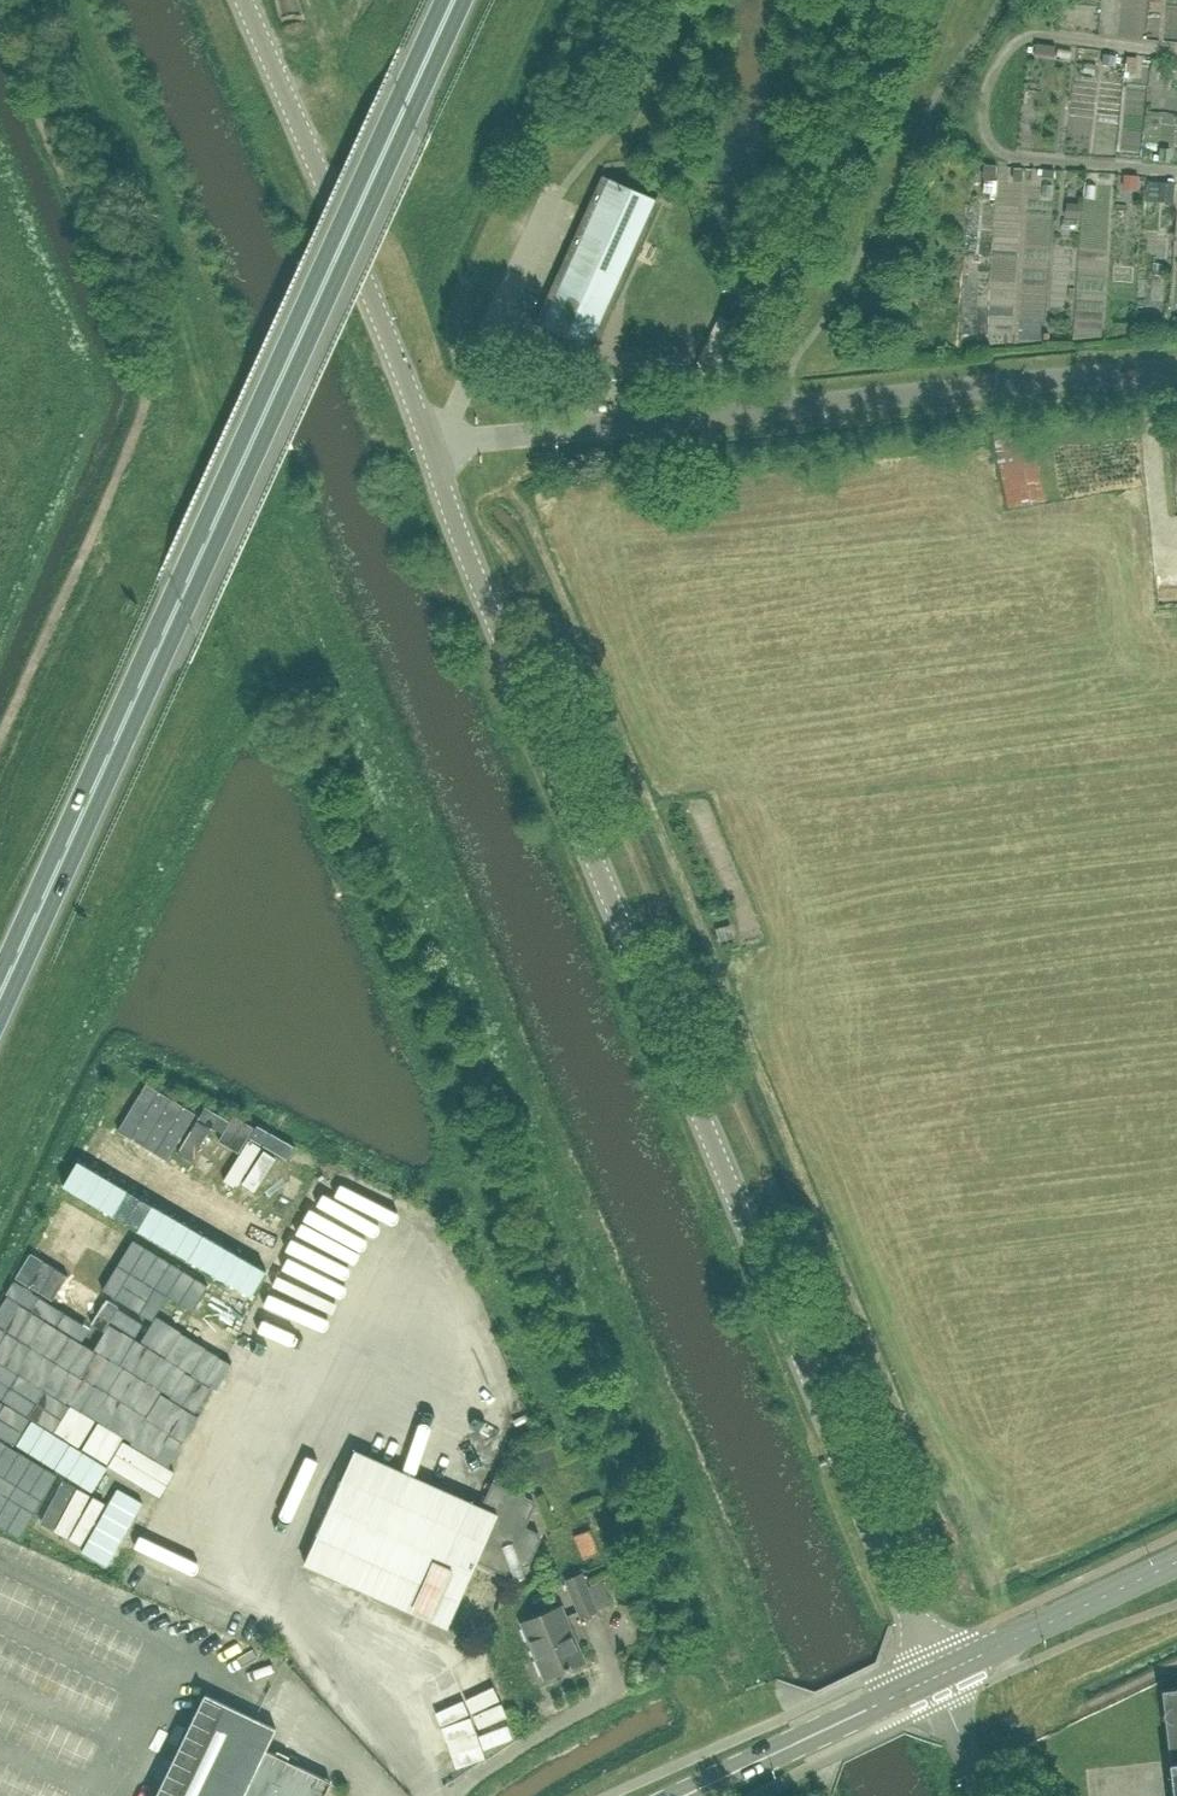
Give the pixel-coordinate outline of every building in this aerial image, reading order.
[(1076,128),(1072,150),(1095,154),(1099,132),(1076,128)] [(663,202),(603,175),(536,322),(596,350),(663,202)] [(705,364),(728,376),(750,332),(727,320),(705,364)] [(1028,445),(1026,436),(1011,439),(1013,448),(999,451),(1011,508),(1048,499),(1036,443),(1028,445)] [(556,1464),(548,1442),(526,1451),(534,1472),(556,1464)] [(481,1507),(354,1450),(304,1564),(447,1627),(476,1561),(504,1574),(511,1571),(513,1575),(523,1571),(521,1567),(529,1565),(540,1539),(538,1533),(525,1527),(534,1506),(532,1499),(492,1481),(481,1507)] [(580,1537),(589,1556),(604,1549),(596,1530),(580,1537)] [(587,1587),(582,1573),(563,1580),(579,1618),(597,1611),(596,1609),(609,1604),(600,1582),(587,1587)] [(583,1662),(560,1607),(521,1623),(544,1678),(583,1662)] [(1162,1690),(1174,1795),(1176,1795),(1176,1688),(1162,1690)] [(330,1782),(265,1751),(275,1729),(204,1695),(155,1795),(323,1795),(330,1782)]
